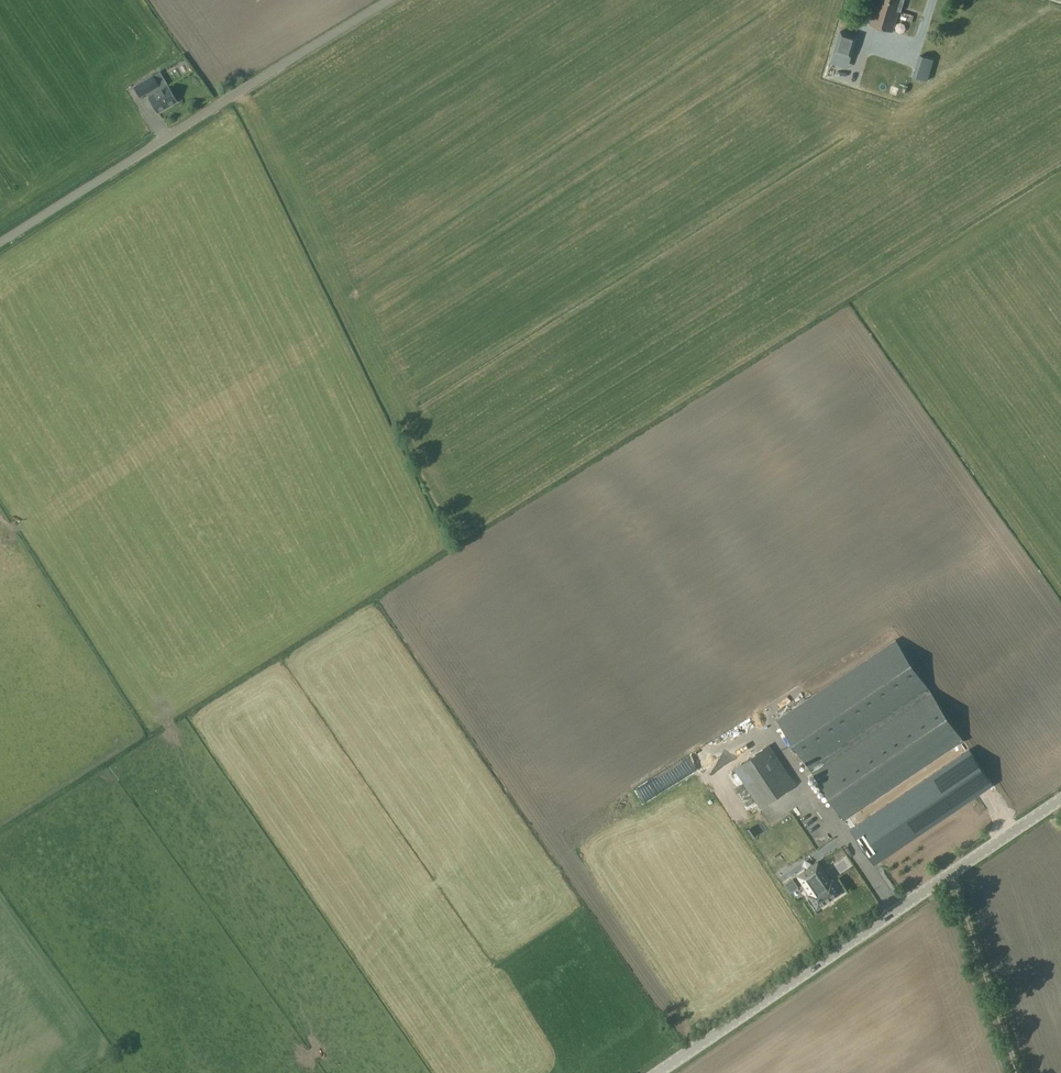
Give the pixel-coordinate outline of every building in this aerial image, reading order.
[(901,12),(904,0),(878,0),(870,24),(892,31),(898,11),(901,12)] [(839,45),(833,62),(846,66),(851,49),(839,45)] [(913,76),(927,80),(933,59),(919,55),(913,76)] [(166,87),(160,91),(152,77),(132,87),(138,99),(147,95),(158,113),(175,102),(166,87)] [(846,821),(963,742),(895,641),(778,721),(846,821)] [(969,751),(853,829),(880,865),(993,788),(969,751)] [(809,895),(817,908),(841,892),(832,880),(828,882),(824,875),(826,874),(818,862),(798,876),(806,887),(808,886),(813,893),(809,895)]
